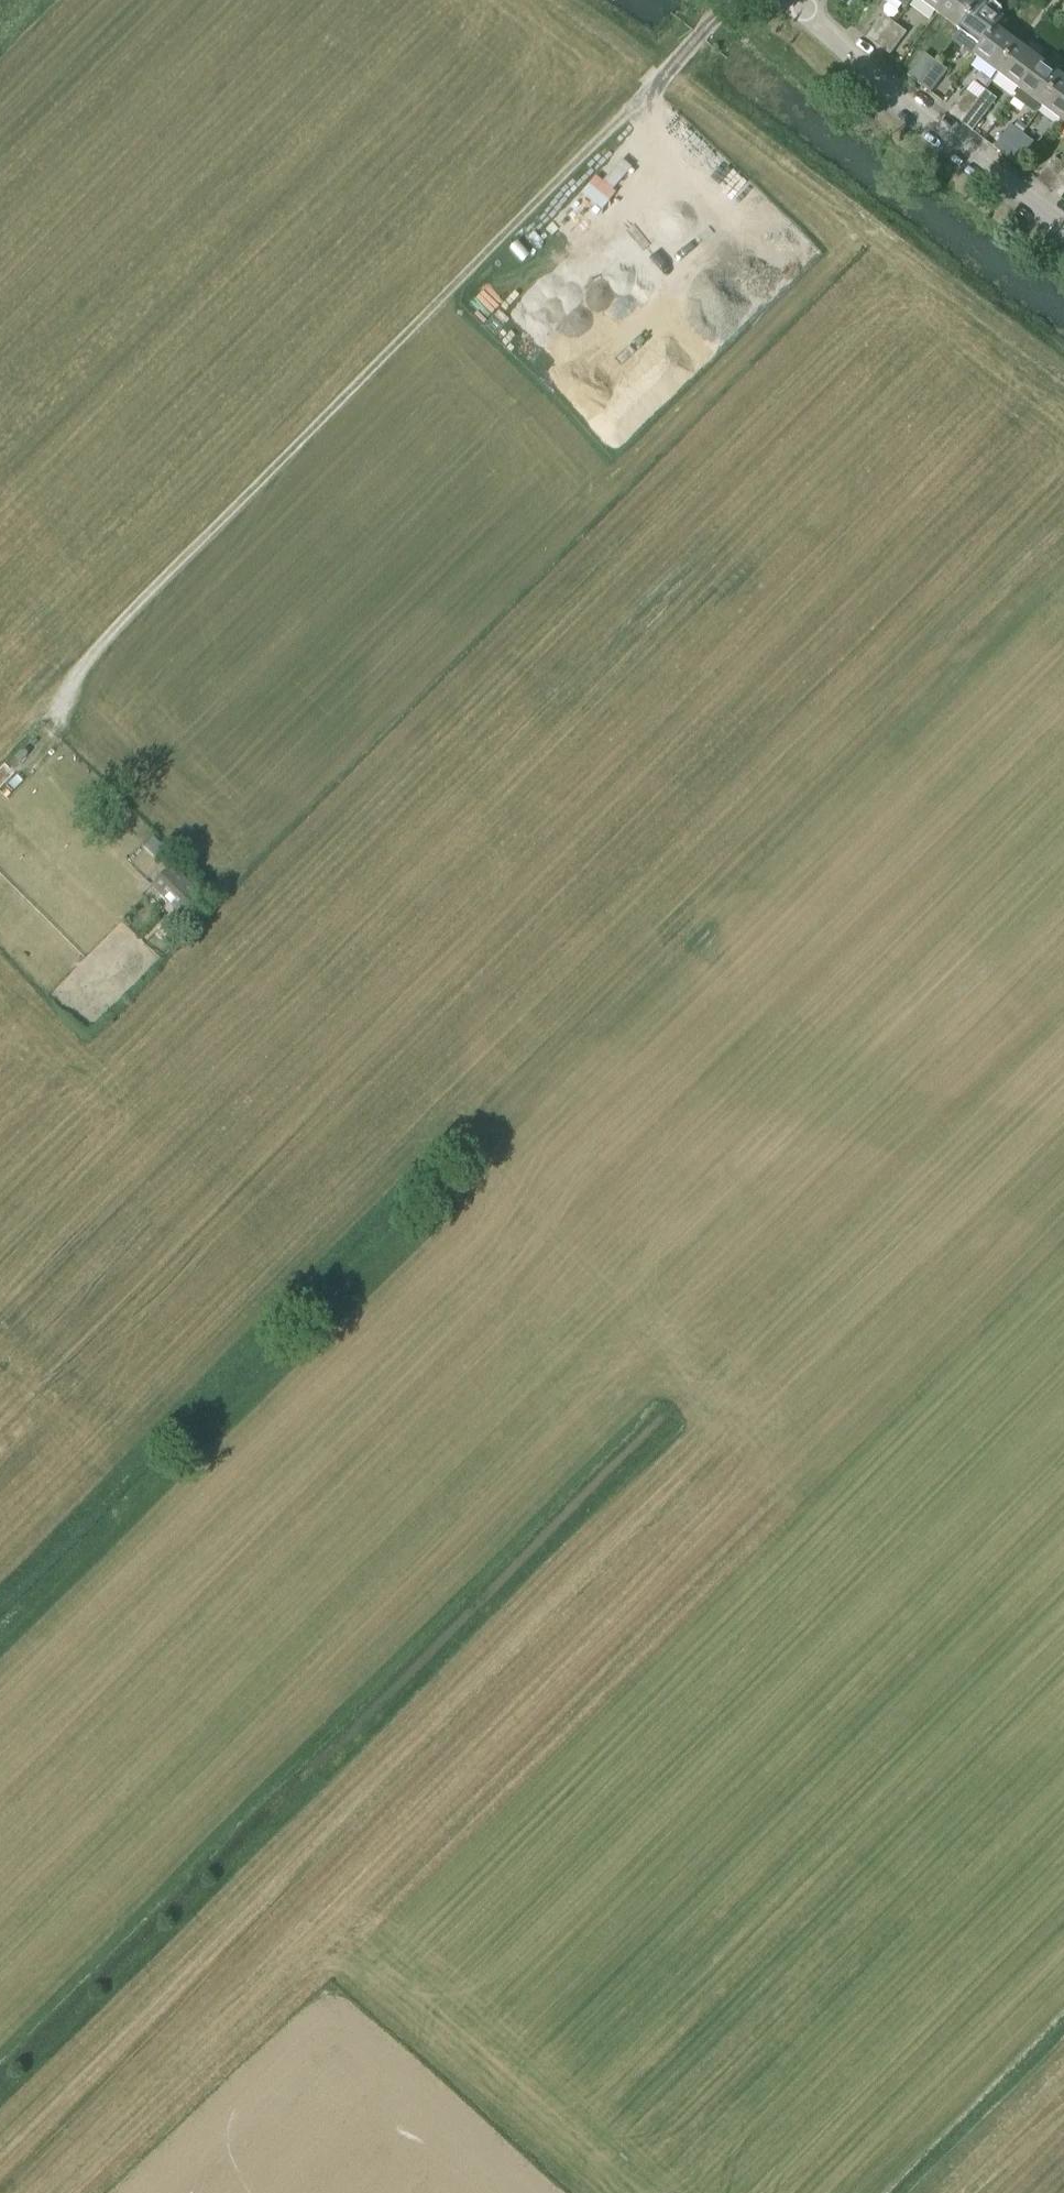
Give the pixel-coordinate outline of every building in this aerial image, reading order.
[(915,0),(898,0),(909,8),(915,0)] [(950,0),(919,0),(939,15),(950,0)] [(983,3),(979,0),(950,0),(939,15),(961,32),(983,3)] [(961,32),(954,41),(976,57),(998,29),(1005,19),(983,3),(961,32)] [(879,48),(897,25),(885,17),(868,40),(879,48)] [(897,25),(879,48),(892,57),(909,34),(897,25)] [(1000,75),(1021,47),(998,29),(976,57),(1000,75)] [(1022,92),(1043,63),(1021,47),(1000,75),(1022,92)] [(921,86),(937,63),(926,55),(909,77),(921,86)] [(937,63),(921,86),(932,95),(949,72),(937,63)] [(1063,82),(1063,79),(1043,63),(1022,92),(1044,109),(1063,82)] [(1044,109),(1063,123),(1063,82),(1044,109)] [(963,125),(980,103),(967,94),(951,116),(963,125)] [(980,103),(963,125),(974,133),(991,111),(980,103)] [(1007,158),(1024,136),(1011,127),(994,148),(1007,158)] [(1024,136),(1007,158),(1019,167),(1036,145),(1024,136)] [(1063,175),(1063,166),(1056,160),(1039,182),(1052,191),(1063,175)] [(1052,191),(1062,199),(1063,197),(1063,175),(1052,191)] [(153,838),(143,847),(152,856),(161,848),(153,838)] [(178,913),(198,892),(170,865),(150,886),(178,913)]
